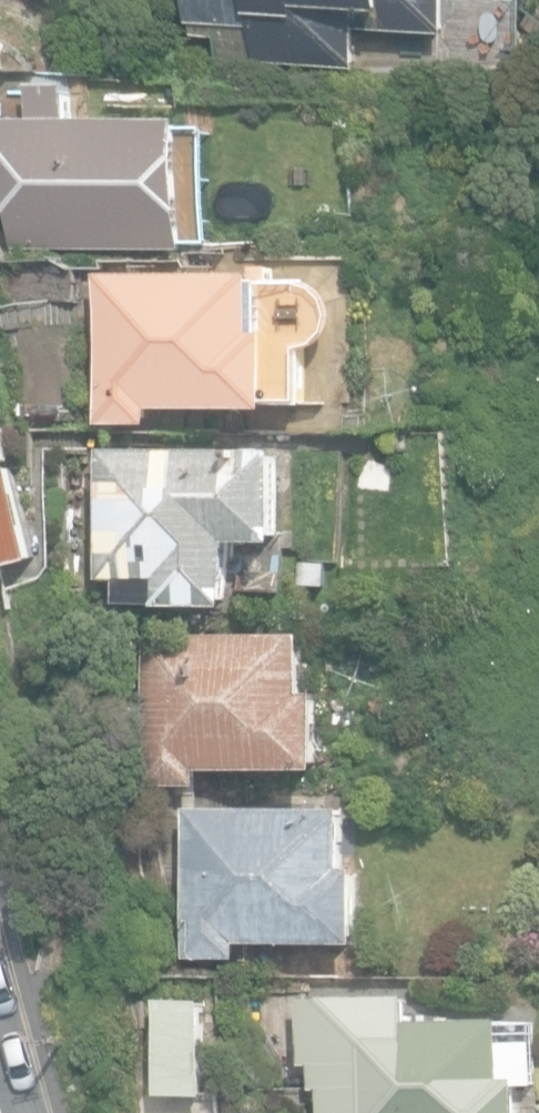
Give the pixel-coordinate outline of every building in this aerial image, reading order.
[(192,25),(220,27),(218,60),(357,69),(359,30),(436,34),(435,45),(523,51),(526,0),(194,0),(192,25)] [(190,249),(192,122),(77,120),(78,87),(36,87),(36,118),(0,118),(0,214),(16,214),(15,247),(190,249)] [(102,275),(102,422),(161,421),(161,404),(308,398),(303,346),(326,340),(334,323),(333,303),(324,285),(306,280),(285,283),(272,275),(102,275)] [(10,459),(0,426),(0,462),(10,459)] [(117,580),(117,603),(234,604),(234,540),(282,540),(283,451),(101,451),(100,579),(117,580)] [(36,558),(12,467),(0,470),(0,567),(36,558)] [(147,636),(149,785),(200,784),(200,769),(321,768),(321,693),(307,694),(307,634),(147,636)] [(189,810),(185,960),(244,962),(244,938),(359,941),(361,869),(347,869),(348,814),(189,810)] [(518,1086),(538,1085),(538,1043),(506,1044),(505,1015),(411,1018),(410,988),(299,991),(301,1069),(314,1069),(314,1091),(326,1090),(326,1112),(519,1112),(518,1086)] [(158,1096),(209,1097),(212,999),(162,997),(158,1096)]
